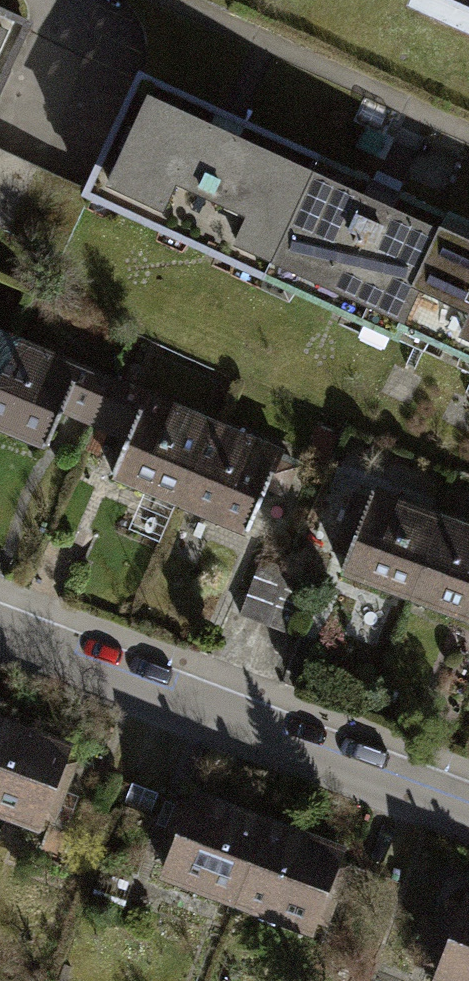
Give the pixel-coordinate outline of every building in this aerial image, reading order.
[(468,13),(468,0),(439,0),(468,13)] [(26,23),(0,11),(0,81),(26,23)] [(86,190),(266,273),(317,156),(135,77),(86,190)] [(26,163),(0,151),(0,222),(26,163)] [(446,217),(317,156),(266,273),(393,334),(396,327),(446,217)] [(26,163),(0,222),(0,228),(57,253),(86,190),(26,163)] [(446,217),(396,327),(468,360),(468,227),(446,217)] [(8,336),(0,333),(0,356),(8,336)] [(8,336),(0,356),(0,427),(47,447),(63,410),(90,421),(108,378),(8,336)] [(109,473),(177,502),(211,421),(108,378),(90,421),(125,436),(109,473)] [(278,449),(211,421),(177,502),(246,530),(264,486),(280,493),(291,466),(274,459),(278,449)] [(340,568),(408,594),(437,517),(370,491),(366,502),(350,496),(329,551),(345,557),(340,568)] [(437,517),(408,594),(468,617),(468,529),(437,517)] [(240,612),(265,622),(285,568),(260,558),(240,612)] [(312,578),(285,568),(265,622),(291,632),(312,578)] [(0,721),(0,812),(33,825),(64,743),(0,721)] [(164,874),(233,900),(264,822),(194,795),(189,808),(180,805),(170,830),(179,834),(164,874)] [(334,849),(264,822),(233,900),(304,927),(308,917),(320,921),(342,865),(329,860),(334,849)] [(441,980),(468,980),(468,900),(467,900),(463,911),(449,905),(428,959),(442,964),(436,979),(441,980)]
